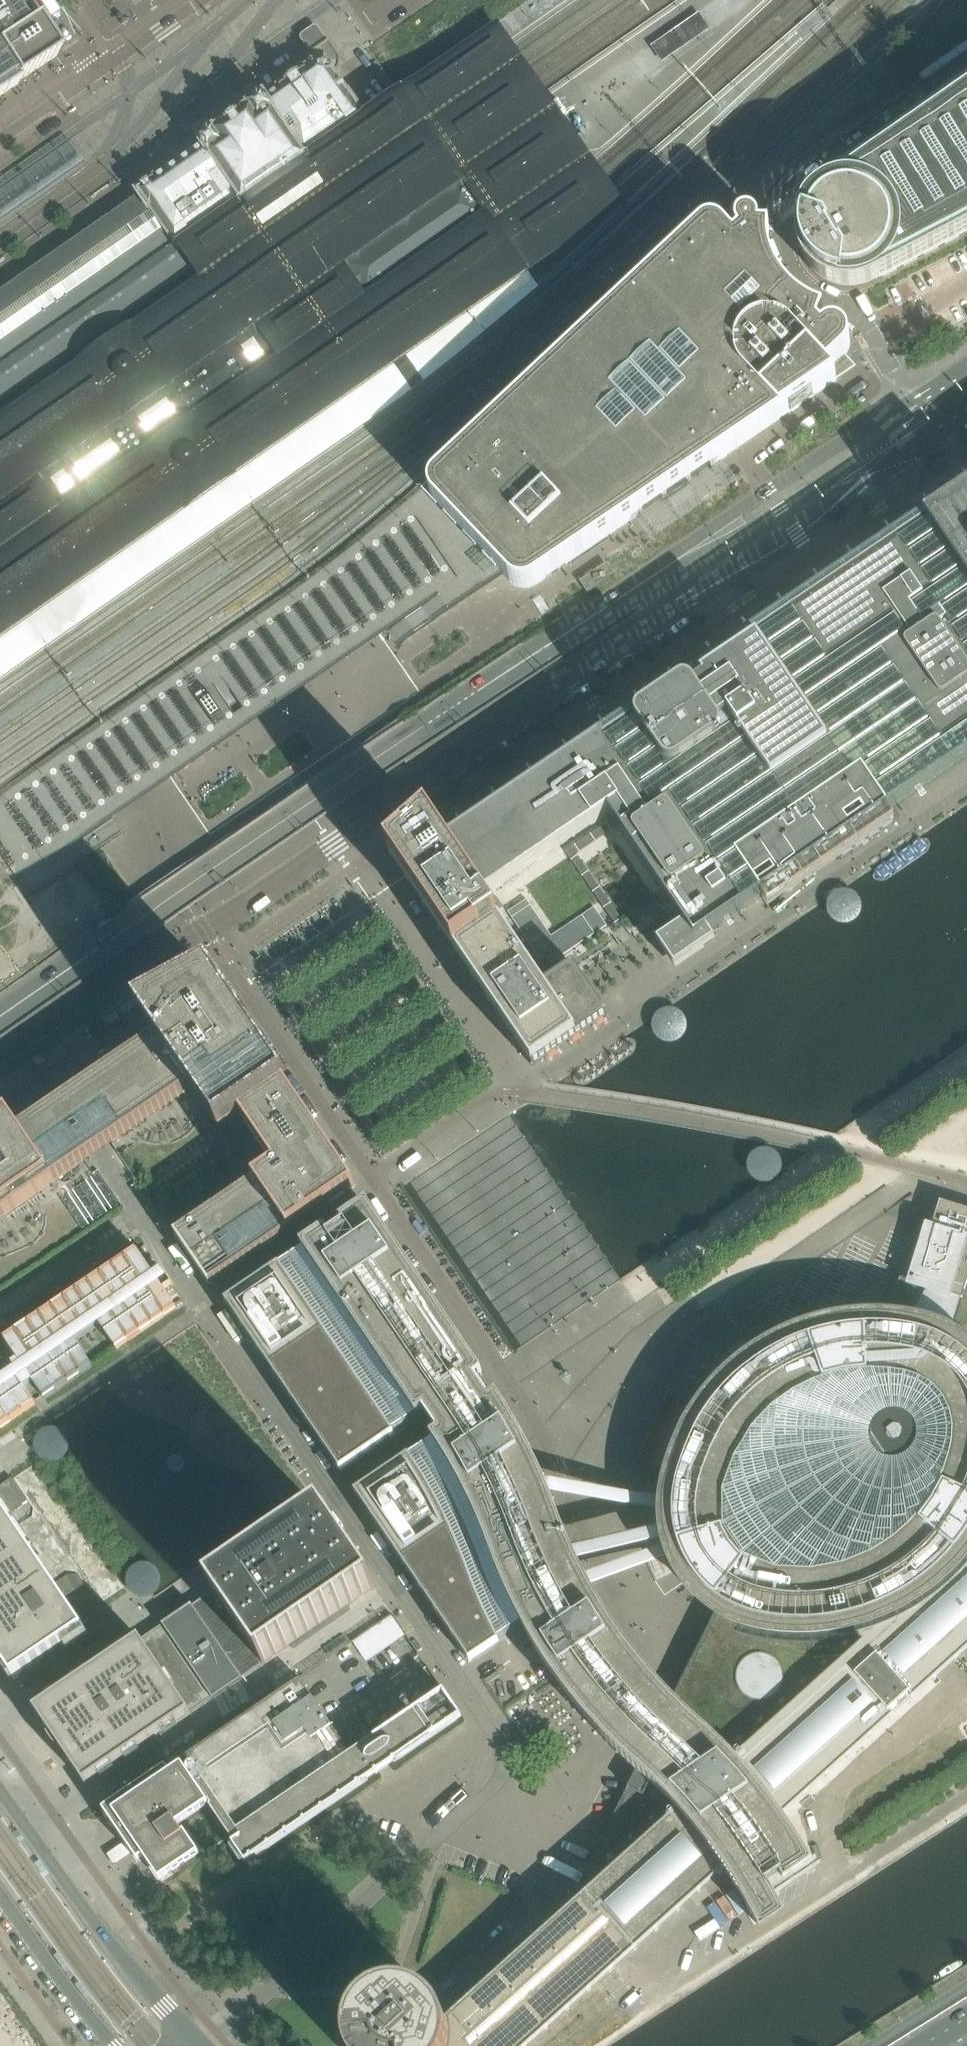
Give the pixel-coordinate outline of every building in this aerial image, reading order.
[(11,0),(0,0),(0,97),(4,94),(13,86),(22,80),(49,62),(50,62),(50,59),(11,0)] [(698,13),(651,46),(662,62),(709,29),(698,13)] [(284,496),(412,400),(532,307),(545,294),(532,275),(626,208),(498,26),(177,249),(152,263),(0,368),(0,693),(284,496)] [(228,213),(245,201),(252,212),(266,203),(265,202),(263,203),(257,195),(259,193),(258,192),(363,119),(363,118),(348,97),(347,97),(332,75),(333,71),(336,72),(336,73),(338,73),(341,60),(331,47),(328,42),(310,55),(309,62),(308,67),(310,68),(310,67),(313,68),(313,71),(308,74),(306,72),(279,90),(281,92),(266,103),(264,99),(255,105),(250,109),(251,110),(250,110),(250,111),(252,114),(242,120),(240,118),(238,119),(238,120),(240,122),(230,129),(228,126),(226,127),(226,128),(227,131),(218,137),(216,135),(215,135),(214,134),(200,143),(204,149),(156,183),(155,182),(138,194),(141,198),(137,202),(138,203),(0,299),(0,368),(152,263),(133,235),(156,219),(176,249),(228,213)] [(960,99),(962,102),(942,115),(940,112),(912,132),(818,196),(813,200),(807,207),(810,209),(808,211),(804,219),(801,227),(800,236),(800,245),(802,253),(805,260),(809,268),(815,274),(822,280),(830,284),(838,287),(847,288),(856,288),(864,286),(873,283),(966,233),(966,94),(960,99)] [(676,490),(808,401),(836,381),(828,372),(845,356),(848,352),(850,348),(850,343),(849,339),(847,335),(844,331),(840,329),(835,328),(831,328),(826,329),(822,332),(744,248),(756,237),(758,234),(760,229),(760,225),(760,224),(759,222),(756,218),(752,216),(748,216),(743,216),(740,219),(737,222),(736,227),(736,231),(738,235),(735,239),(728,232),(729,231),(715,215),(700,227),(422,491),(497,568),(510,582),(513,585),(518,587),(522,589),(527,589),(532,587),(536,585),(676,490)] [(570,758),(609,815),(684,926),(658,944),(675,970),(715,943),(709,934),(762,898),(736,859),(862,773),(889,812),(966,759),(966,490),(570,758)] [(408,511),(387,631),(422,608),(432,623),(449,611),(499,576),(502,574),(497,568),(426,496),(408,511)] [(255,642),(138,723),(175,776),(239,723),(247,717),(352,627),(367,547),(255,642)] [(587,594),(614,576),(606,564),(579,582),(587,594)] [(484,899),(591,826),(609,815),(570,758),(446,843),(484,899)] [(768,907),(894,822),(888,812),(889,812),(862,773),(736,859),(762,898),(768,907)] [(543,986),(508,935),(494,914),(502,908),(496,899),(488,905),(484,899),(446,843),(441,836),(434,826),(390,856),(499,1017),(516,1043),(560,1012),(552,999),(582,979),(573,966),(543,986)] [(834,921),(838,923),(843,924),(848,924),(852,921),(856,918),(858,914),(858,909),(857,905),(855,901),(851,898),(847,896),(843,896),(838,897),(835,899),(831,903),(829,907),(829,912),(831,917),(834,921)] [(209,1287),(330,1205),(352,1190),(353,1185),(213,979),(209,978),(148,1019),(148,1024),(153,1032),(45,1106),(49,1112),(50,1111),(85,1162),(102,1151),(112,1144),(192,1090),(221,1131),(241,1117),(275,1167),(174,1236),(209,1287)] [(607,1016),(599,1004),(582,979),(552,999),(560,1012),(516,1043),(532,1067),(533,1067),(607,1017),(607,1016)] [(660,1040),(665,1043),(670,1044),(674,1043),(679,1041),(682,1037),(684,1033),(684,1029),(684,1024),(681,1020),(678,1017),(674,1016),(669,1015),(665,1016),(661,1018),(658,1022),(656,1027),(656,1032),(657,1036),(660,1040)] [(85,1162),(50,1111),(49,1112),(45,1106),(16,1125),(11,1117),(6,1116),(0,1120),(0,1220),(85,1162)] [(757,1178),(761,1181),(765,1182),(770,1182),(775,1180),(778,1177),(781,1173),(782,1168),(781,1164),(779,1159),(776,1156),(771,1154),(767,1153),(762,1154),(758,1157),(755,1160),(753,1165),(753,1169),(754,1174),(757,1178)] [(561,1916),(574,1930),(587,1944),(608,1968),(612,1972),(615,1970),(616,1969),(635,1952),(724,1871),(739,1894),(746,1907),(755,1923),(779,1910),(781,1909),(768,1887),(781,1878),(784,1885),(814,1865),(802,1846),(790,1827),(783,1819),(966,1652),(966,1211),(939,1203),(935,1218),(931,1229),(926,1228),(890,1299),(888,1303),(887,1305),(888,1306),(892,1307),(892,1313),(893,1313),(892,1321),(879,1320),(874,1320),(855,1321),(837,1323),(819,1327),(814,1329),(796,1335),(780,1342),(764,1351),(756,1356),(754,1357),(739,1368),(725,1381),(713,1394),(701,1409),(694,1419),(687,1431),(679,1449),(672,1467),(667,1485),(664,1497),(664,1501),(663,1504),(663,1512),(663,1519),(663,1527),(664,1531),(664,1534),(666,1541),(667,1546),(667,1548),(670,1555),(672,1562),(675,1569),(676,1571),(678,1575),(686,1586),(695,1596),(704,1606),(715,1614),(672,1700),(636,1772),(635,1774),(632,1780),(614,1815),(607,1829),(605,1834),(593,1857),(576,1890),(578,1891),(579,1890),(584,1895),(561,1916)] [(345,1365),(383,1421),(414,1401),(422,1415),(417,1419),(418,1420),(425,1416),(442,1404),(441,1403),(461,1389),(471,1382),(481,1376),(482,1375),(482,1374),(466,1351),(365,1204),(301,1248),(303,1251),(304,1253),(306,1256),(281,1272),(307,1310),(345,1365)] [(35,1404),(116,1350),(176,1309),(136,1250),(4,1340),(21,1366),(0,1380),(0,1429),(35,1404)] [(226,1304),(337,1469),(391,1433),(383,1421),(345,1365),(307,1310),(281,1272),(276,1265),(226,1304)] [(409,1458),(355,1494),(470,1663),(499,1643),(498,1642),(522,1626),(523,1625),(512,1601),(534,1585),(575,1557),(572,1552),(563,1530),(550,1495),(545,1483),(541,1475),(534,1460),(527,1446),(514,1423),(498,1399),(497,1397),(491,1402),(485,1393),(476,1381),(482,1377),(483,1376),(482,1375),(481,1376),(471,1382),(461,1389),(441,1403),(442,1404),(425,1416),(432,1427),(439,1437),(432,1442),(433,1443),(410,1459),(409,1458)] [(38,1453),(39,1457),(41,1461),(43,1463),(46,1465),(49,1466),(51,1467),(55,1467),(59,1466),(63,1464),(65,1462),(68,1458),(70,1455),(70,1451),(70,1448),(70,1445),(69,1443),(67,1440),(64,1437),(60,1435),(57,1434),(54,1434),(50,1434),(47,1435),(44,1437),(42,1439),(40,1442),(40,1443),(38,1446),(37,1450),(38,1453)] [(11,1683),(83,1635),(74,1622),(96,1606),(11,1481),(0,1488),(0,1667),(11,1683)] [(663,1512),(664,1501),(545,1483),(550,1495),(653,1510),(663,1512)] [(354,1603),(370,1591),(372,1592),(375,1590),(324,1516),(321,1517),(320,1519),(304,1530),(302,1530),(299,1532),(299,1534),(282,1545),(280,1545),(277,1547),(277,1549),(260,1560),(259,1560),(256,1562),(255,1564),(239,1575),(237,1575),(234,1577),(233,1579),(217,1590),(215,1590),(212,1592),(213,1592),(192,1606),(243,1680),(263,1666),(266,1664),(267,1662),(283,1651),(285,1651),(288,1649),(289,1647),(305,1636),(307,1636),(310,1634),(310,1633),(327,1621),(328,1621),(331,1619),(332,1618),(348,1606),(350,1607),(353,1604),(354,1603)] [(666,1541),(664,1531),(655,1533),(572,1552),(575,1557),(577,1561),(657,1543),(666,1541)] [(670,1555),(667,1546),(658,1549),(585,1578),(590,1587),(661,1559),(670,1555)] [(534,1585),(512,1601),(523,1625),(522,1626),(535,1650),(536,1651),(551,1675),(552,1676),(552,1677),(561,1689),(569,1700),(578,1712),(588,1723),(597,1734),(607,1744),(617,1755),(636,1772),(672,1700),(660,1687),(650,1675),(640,1663),(631,1651),(617,1632),(601,1607),(590,1587),(585,1578),(577,1561),(575,1557),(534,1585)] [(129,1590),(130,1593),(132,1597),(134,1600),(137,1601),(140,1603),(142,1603),(146,1603),(150,1603),(153,1601),(156,1599),(159,1595),(161,1592),(161,1588),(161,1585),(161,1582),(159,1579),(158,1577),(154,1574),(151,1572),(148,1571),(145,1570),(141,1571),(138,1572),(135,1574),(133,1576),(131,1579),(129,1582),(128,1587),(129,1590)] [(192,1606),(161,1628),(211,1702),(243,1680),(192,1606)] [(140,1642),(33,1715),(83,1789),(190,1716),(211,1702),(161,1628),(140,1642)] [(245,1863),(461,1717),(444,1691),(374,1738),(365,1744),(352,1725),(337,1735),(300,1680),(186,1757),(189,1761),(189,1762),(190,1763),(184,1767),(183,1766),(182,1766),(172,1773),(167,1765),(101,1810),(123,1843),(126,1841),(126,1842),(124,1844),(132,1854),(134,1853),(134,1854),(132,1856),(138,1865),(144,1861),(160,1884),(202,1856),(188,1835),(186,1837),(185,1836),(184,1836),(177,1826),(207,1806),(206,1805),(209,1803),(211,1806),(210,1807),(234,1843),(232,1844),(245,1863)] [(446,2020),(450,2036),(449,2045),(530,2045),(612,1972),(608,1968),(587,1944),(574,1930),(561,1916),(550,1926),(539,1936),(528,1945),(518,1955),(507,1965),(496,1974),(486,1984),(475,1993),(464,2003),(455,2011),(454,2013),(446,2020)] [(446,2020),(442,2012),(437,2005),(431,1999),(424,1994),(417,1990),(408,1988),(400,1987),(391,1988),(383,1990),(375,1993),(368,1998),(361,2004),(356,2010),(352,2018),(349,2026),(348,2034),(348,2043),(349,2045),(449,2045),(450,2036),(446,2020)]
